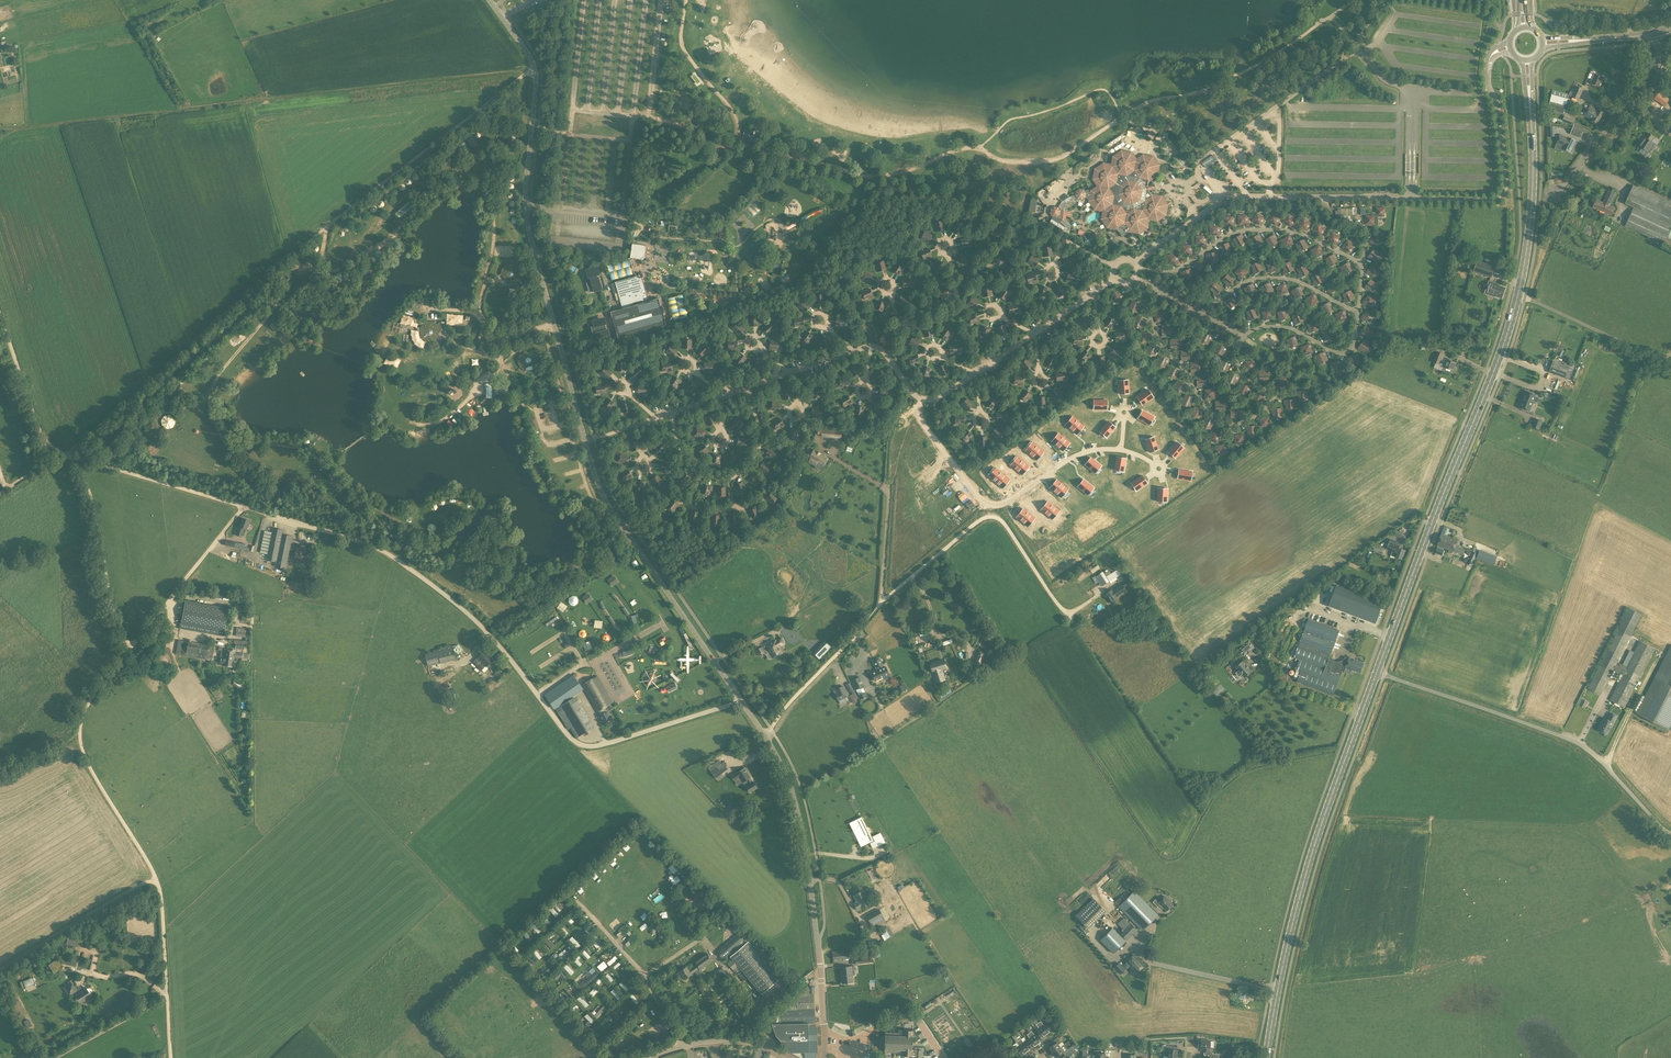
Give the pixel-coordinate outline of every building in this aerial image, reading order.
[(1595,74),(1593,80),(1591,79),(1589,83),(1599,87),(1603,77),(1595,74)] [(1571,97),(1578,100),(1583,89),(1576,86),(1571,97)] [(1568,105),(1566,104),(1569,94),(1553,90),(1548,109),(1564,113),(1565,108),(1567,109),(1568,105)] [(1658,109),(1662,105),(1664,107),(1666,103),(1670,99),(1659,91),(1653,99),(1650,103),(1656,107),(1658,109)] [(675,96),(675,106),(684,106),(685,96),(675,96)] [(1598,111),(1590,106),(1584,115),(1592,120),(1591,121),(1596,124),(1604,112),(1600,109),(1598,111)] [(1574,119),(1564,115),(1562,120),(1550,116),(1548,120),(1552,122),(1553,121),(1564,125),(1565,123),(1572,125),(1574,119)] [(1585,128),(1574,124),(1570,134),(1581,138),(1583,133),(1588,136),(1591,132),(1585,128)] [(745,129),(743,139),(753,141),(754,135),(751,131),(749,130),(745,129)] [(1640,146),(1642,148),(1639,152),(1644,155),(1653,143),(1651,141),(1654,137),(1648,133),(1644,138),(1645,139),(1640,146)] [(1570,138),(1560,134),(1558,139),(1556,143),(1566,147),(1564,149),(1572,153),(1577,141),(1570,138)] [(1103,219),(1108,226),(1117,228),(1118,230),(1122,237),(1128,232),(1130,230),(1139,232),(1146,226),(1147,221),(1147,220),(1148,218),(1157,219),(1164,214),(1166,205),(1161,197),(1152,196),(1148,190),(1152,189),(1151,187),(1151,186),(1147,186),(1148,179),(1156,174),(1157,165),(1152,158),(1143,156),(1136,161),(1130,154),(1121,152),(1114,157),(1113,165),(1103,163),(1099,166),(1097,167),(1094,169),(1092,179),(1097,186),(1092,189),(1092,191),(1091,192),(1090,192),(1089,192),(1086,193),(1084,189),(1079,188),(1075,191),(1074,195),(1069,197),(1068,197),(1061,202),(1058,207),(1054,206),(1052,207),(1050,209),(1049,213),(1052,217),(1056,218),(1060,220),(1063,220),(1060,222),(1059,224),(1050,219),(1049,222),(1068,235),(1070,225),(1065,218),(1066,216),(1070,217),(1071,212),(1067,211),(1067,209),(1074,204),(1077,199),(1082,200),(1085,198),(1090,201),(1095,208),(1104,210),(1103,219)] [(1212,156),(1204,161),(1202,163),(1206,168),(1208,166),(1217,160),(1213,156),(1213,155),(1212,156)] [(1625,203),(1633,207),(1625,226),(1665,244),(1665,242),(1670,230),(1670,203),(1633,185),(1625,203)] [(1596,199),(1593,207),(1611,215),(1614,208),(1610,206),(1616,193),(1609,189),(1603,202),(1596,199)] [(399,219),(412,210),(408,203),(394,212),(399,219)] [(1355,215),(1355,207),(1337,208),(1338,216),(1355,215)] [(1385,216),(1385,208),(1376,208),(1376,213),(1372,212),(1372,216),(1366,216),(1366,224),(1374,224),(1378,224),(1378,222),(1378,216),(1385,216)] [(1263,220),(1264,217),(1257,213),(1253,220),(1261,225),(1264,220),(1263,220)] [(1278,220),(1280,217),(1273,213),(1268,220),(1276,225),(1279,220),(1278,220)] [(1293,221),(1295,219),(1288,214),(1283,222),(1292,227),(1295,222),(1293,221)] [(1239,225),(1249,224),(1248,221),(1247,221),(1247,215),(1238,216),(1239,225)] [(1225,226),(1234,225),(1234,222),(1233,222),(1233,217),(1224,217),(1225,226)] [(1307,227),(1310,223),(1303,218),(1298,225),(1307,231),(1309,228),(1307,227)] [(936,232),(944,229),(942,220),(935,223),(936,229),(935,229),(936,232)] [(959,232),(962,226),(956,222),(951,230),(958,235),(960,232),(959,232)] [(1322,233),(1325,229),(1318,224),(1313,231),(1321,237),(1323,234),(1322,233)] [(1210,235),(1220,235),(1220,231),(1219,231),(1218,226),(1210,226),(1210,235)] [(996,240),(1003,236),(998,227),(995,229),(995,230),(991,233),(996,240)] [(1086,229),(1083,233),(1091,238),(1094,240),(1097,235),(1095,234),(1096,232),(1093,230),(1092,232),(1086,228),(1086,229)] [(928,243),(932,235),(924,232),(921,238),(927,241),(926,242),(928,243)] [(1019,232),(1016,234),(1017,235),(1012,238),(1017,245),(1024,240),(1019,232)] [(1337,241),(1340,237),(1333,232),(1328,240),(1336,245),(1338,242),(1337,241)] [(1238,247),(1245,242),(1242,238),(1244,237),(1242,234),(1233,239),(1238,247)] [(1255,247),(1262,242),(1260,238),(1261,237),(1259,234),(1251,239),(1255,247)] [(1270,247),(1278,243),(1275,238),(1276,237),(1274,234),(1266,239),(1267,242),(1270,247)] [(1378,246),(1383,239),(1375,234),(1370,242),(1373,244),(1373,243),(1378,246)] [(1286,248),(1293,244),(1290,239),(1292,239),(1290,235),(1281,240),(1286,248)] [(1196,245),(1206,244),(1206,241),(1205,241),(1204,236),(1196,236),(1196,245)] [(965,246),(971,245),(970,238),(961,239),(962,248),(965,248),(965,246)] [(1301,251),(1308,246),(1305,242),(1307,241),(1305,238),(1296,243),(1301,251)] [(1348,240),(1342,247),(1350,253),(1353,250),(1351,249),(1354,245),(1348,240)] [(1223,254),(1231,251),(1228,243),(1219,246),(1220,249),(1222,249),(1223,254)] [(631,249),(630,258),(640,259),(645,256),(646,246),(632,244),(631,249)] [(1182,254),(1192,254),(1192,250),(1191,250),(1190,245),(1182,245),(1182,254)] [(1043,257),(1052,255),(1050,246),(1043,248),(1044,254),(1043,254),(1043,257)] [(1321,256),(1324,255),(1319,246),(1311,251),(1316,258),(1320,255),(1321,256)] [(929,258),(932,257),(929,248),(920,252),(923,259),(929,256),(929,258)] [(1376,261),(1381,254),(1374,249),(1368,257),(1371,259),(1372,258),(1376,261)] [(1211,263),(1219,260),(1216,252),(1206,255),(1208,258),(1209,258),(1211,263)] [(964,264),(968,258),(961,253),(956,260),(958,262),(959,260),(964,264)] [(998,266),(1004,261),(999,254),(992,259),(993,261),(994,260),(998,266)] [(1330,266),(1337,262),(1335,258),(1336,257),(1334,254),(1326,259),(1330,266)] [(1034,268),(1039,260),(1031,255),(1027,262),(1033,265),(1032,266),(1034,268)] [(1168,264),(1178,263),(1178,260),(1176,260),(1176,255),(1168,255),(1168,264)] [(1068,266),(1074,263),(1070,257),(1062,261),(1067,269),(1069,267),(1068,266)] [(633,270),(630,258),(607,264),(612,283),(615,282),(635,276),(633,270)] [(941,271),(944,263),(935,260),(935,262),(936,263),(934,269),(941,271)] [(1198,271),(1206,268),(1203,260),(1194,263),(1195,267),(1196,266),(1198,271)] [(1473,271),(1492,277),(1495,266),(1477,260),(1473,271)] [(877,272),(886,269),(883,261),(876,263),(878,269),(876,269),(877,272)] [(1270,273),(1278,268),(1274,261),(1267,265),(1269,269),(1268,270),(1270,273)] [(1254,274),(1263,269),(1259,262),(1251,266),(1254,270),(1253,271),(1254,274)] [(1285,274),(1294,269),(1290,262),(1282,265),(1285,270),(1283,271),(1285,274)] [(1345,274),(1352,270),(1349,266),(1351,265),(1349,262),(1340,267),(1345,274)] [(900,272),(903,267),(897,263),(892,270),(900,275),(901,273),(900,272)] [(1375,276),(1379,269),(1372,264),(1366,272),(1369,274),(1370,273),(1375,276)] [(1300,277),(1309,273),(1305,265),(1297,269),(1300,274),(1299,274),(1300,277)] [(1241,279),(1247,272),(1241,266),(1235,272),(1239,276),(1238,277),(1241,279)] [(516,281),(517,280),(518,279),(518,278),(518,277),(518,276),(519,275),(518,275),(518,274),(517,274),(517,273),(516,273),(516,272),(516,271),(515,271),(514,270),(513,269),(512,269),(513,267),(512,267),(511,267),(510,267),(509,267),(508,267),(507,267),(506,267),(505,268),(504,269),(503,269),(503,270),(502,271),(502,272),(501,272),(501,273),(501,274),(501,275),(505,275),(505,276),(506,278),(508,280),(509,280),(509,284),(510,284),(511,284),(512,284),(513,283),(514,283),(515,282),(516,281)] [(597,269),(587,272),(589,277),(591,276),(592,280),(589,280),(591,290),(600,288),(597,275),(599,274),(597,269)] [(1185,280),(1193,277),(1190,269),(1181,272),(1182,275),(1183,275),(1185,280)] [(869,284),(873,276),(865,272),(862,278),(868,281),(867,282),(869,284)] [(634,334),(666,325),(658,298),(650,300),(642,273),(638,274),(638,275),(635,276),(615,282),(622,308),(610,312),(618,338),(634,334)] [(1034,282),(1037,281),(1034,273),(1026,276),(1028,283),(1034,281),(1034,282)] [(1074,283),(1077,276),(1068,273),(1065,281),(1068,282),(1069,281),(1074,283)] [(1315,286),(1324,281),(1319,273),(1312,277),(1314,282),(1313,282),(1315,286)] [(1228,287),(1235,280),(1228,274),(1223,280),(1227,284),(1226,285),(1228,287)] [(906,287),(912,285),(911,278),(902,280),(903,288),(906,288),(906,287)] [(1373,292),(1378,285),(1370,280),(1365,288),(1368,290),(1369,289),(1373,292)] [(1329,294),(1338,289),(1334,281),(1327,285),(1329,290),(1328,290),(1329,294)] [(1484,293),(1485,293),(1494,296),(1495,295),(1502,298),(1505,288),(1498,285),(1498,284),(1489,281),(1484,293)] [(1216,296),(1222,288),(1215,282),(1210,289),(1214,292),(1213,293),(1216,296)] [(1265,295),(1273,291),(1270,286),(1271,285),(1270,282),(1261,287),(1265,295)] [(1248,296),(1255,292),(1253,287),(1254,287),(1253,283),(1244,288),(1248,296)] [(1281,296),(1288,292),(1285,287),(1287,287),(1285,283),(1276,288),(1281,296)] [(1048,291),(1049,289),(1041,285),(1037,293),(1044,296),(1047,291),(1048,291)] [(1059,296),(1065,293),(1062,285),(1054,289),(1055,291),(1056,291),(1059,296)] [(983,297),(992,295),(989,286),(982,288),(984,294),(982,295),(983,297)] [(1296,298),(1303,294),(1301,290),(1302,289),(1300,286),(1292,291),(1296,298)] [(1006,298),(1009,293),(1003,288),(998,296),(1005,301),(1007,299),(1006,298)] [(871,298),(873,297),(870,289),(861,292),(864,299),(870,296),(871,298)] [(1346,303),(1354,298),(1350,290),(1343,294),(1345,299),(1344,299),(1346,303)] [(1121,299),(1123,296),(1114,292),(1110,300),(1118,303),(1120,299),(1121,299)] [(904,305),(909,299),(902,293),(896,300),(898,302),(899,301),(904,305)] [(683,294),(666,298),(671,320),(688,316),(683,294)] [(1310,306),(1318,302),(1315,298),(1317,297),(1315,294),(1306,298),(1310,306)] [(814,304),(823,304),(823,295),(815,295),(815,301),(814,301),(814,304)] [(1371,307),(1376,300),(1369,295),(1363,303),(1366,305),(1367,304),(1371,307)] [(975,309),(979,301),(971,297),(968,304),(973,306),(973,308),(975,309)] [(1228,309),(1236,305),(1233,301),(1235,300),(1233,297),(1224,301),(1228,309)] [(804,313),(810,306),(803,300),(798,306),(803,310),(802,311),(804,313)] [(834,312),(841,305),(835,300),(829,306),(834,312)] [(882,311),(885,303),(877,300),(876,303),(877,303),(875,309),(882,311)] [(1140,308),(1141,305),(1133,300),(1129,308),(1136,312),(1139,307),(1140,308)] [(1325,314),(1332,310),(1330,306),(1331,305),(1330,302),(1321,307),(1325,314)] [(1012,313),(1018,312),(1017,304),(1008,306),(1009,314),(1012,314),(1012,313)] [(1249,320),(1258,316),(1254,308),(1247,312),(1249,317),(1248,317),(1249,320)] [(1264,321),(1273,317),(1270,309),(1262,312),(1264,317),(1263,317),(1264,321)] [(1280,321),(1289,317),(1285,309),(1278,312),(1280,317),(1278,318),(1280,321)] [(1340,322),(1347,318),(1345,314),(1346,313),(1344,310),(1336,315),(1340,322)] [(1370,322),(1375,315),(1367,310),(1362,318),(1365,320),(1365,319),(1370,322)] [(1160,320),(1165,320),(1165,312),(1156,312),(1157,322),(1160,322),(1160,320)] [(1295,325),(1304,321),(1300,313),(1293,316),(1295,321),(1293,321),(1295,325)] [(402,314),(399,323),(415,328),(418,319),(402,314)] [(447,314),(446,322),(464,322),(464,314),(447,314)] [(976,323),(978,322),(975,314),(967,317),(970,324),(975,322),(976,323)] [(1145,323),(1146,320),(1137,316),(1134,324),(1141,327),(1143,323),(1145,323)] [(748,326),(757,326),(757,317),(749,317),(749,323),(748,323),(748,326)] [(1112,326),(1115,320),(1108,317),(1104,324),(1111,329),(1113,326),(1112,326)] [(801,327),(803,327),(803,318),(794,319),(794,326),(801,326),(801,327)] [(844,327),(845,319),(836,318),(835,327),(838,327),(838,326),(844,327)] [(1084,331),(1091,325),(1085,318),(1079,323),(1083,328),(1082,329),(1084,331)] [(595,324),(591,325),(594,336),(598,335),(598,337),(608,334),(604,320),(594,322),(595,324)] [(1310,333),(1319,329),(1315,321),(1307,324),(1309,329),(1308,329),(1310,333)] [(438,333),(440,331),(439,328),(438,326),(436,324),(434,322),(431,322),(429,322),(426,322),(423,324),(421,326),(420,328),(419,331),(420,334),(421,338),(423,340),(426,342),(428,342),(431,342),(434,342),(436,340),(437,337),(438,333)] [(770,332),(774,328),(769,322),(763,328),(769,335),(771,333),(770,332)] [(738,335),(744,329),(737,323),(732,328),(737,332),(736,333),(738,335)] [(1001,336),(1007,332),(1003,324),(995,329),(997,331),(998,330),(1001,336)] [(987,337),(990,329),(982,325),(981,328),(982,328),(980,334),(987,337)] [(924,337),(932,335),(930,326),(923,328),(924,334),(923,334),(924,337)] [(1166,335),(1171,335),(1171,326),(1162,327),(1163,337),(1166,336),(1166,335)] [(1368,338),(1373,331),(1366,326),(1360,334),(1363,336),(1364,334),(1368,338)] [(947,338),(950,332),(944,328),(939,336),(946,341),(948,338),(947,338)] [(1324,341),(1333,337),(1330,329),(1322,332),(1324,337),(1323,337),(1324,341)] [(812,338),(813,336),(806,331),(801,338),(807,342),(810,337),(812,338)] [(1150,338),(1152,335),(1143,331),(1139,339),(1147,342),(1149,337),(1150,338)] [(1118,340),(1124,339),(1123,332),(1114,333),(1116,342),(1119,342),(1118,340)] [(1211,340),(1213,337),(1204,333),(1200,341),(1208,344),(1210,340),(1211,340)] [(821,346),(829,344),(827,335),(818,337),(819,340),(820,339),(821,346)] [(1082,345),(1082,336),(1073,336),(1073,344),(1079,344),(1079,345),(1082,345)] [(1290,348),(1298,345),(1295,340),(1297,339),(1295,336),(1286,340),(1290,348)] [(916,349),(920,341),(912,337),(909,343),(914,346),(914,348),(916,349)] [(682,348),(691,348),(691,339),(683,339),(683,346),(682,346),(682,348)] [(1175,348),(1180,347),(1179,339),(1170,340),(1171,350),(1175,349),(1175,348)] [(735,349),(737,349),(736,340),(728,341),(728,349),(734,348),(735,349)] [(778,349),(779,341),(770,340),(769,349),(772,350),(772,348),(778,349)] [(1366,353),(1371,346),(1364,341),(1358,349),(1361,351),(1362,350),(1366,353)] [(1423,342),(1421,342),(1421,350),(1431,349),(1430,341),(1423,342)] [(952,353),(959,352),(958,344),(949,346),(950,355),(953,354),(952,353)] [(1158,351),(1160,348),(1151,344),(1147,352),(1155,355),(1157,351),(1158,351)] [(1226,351),(1227,348),(1219,344),(1215,352),(1222,355),(1225,351),(1226,351)] [(1305,356),(1312,352),(1310,348),(1311,347),(1310,344),(1301,348),(1305,356)] [(671,358),(677,351),(671,345),(666,351),(670,355),(669,356),(671,358)] [(704,355),(708,350),(703,345),(697,351),(703,357),(705,356),(704,355)] [(1117,359),(1121,353),(1114,347),(1109,354),(1111,356),(1112,355),(1117,359)] [(533,362),(538,364),(538,363),(538,362),(539,361),(539,360),(538,358),(538,357),(538,356),(537,355),(537,354),(536,353),(535,352),(534,351),(533,351),(532,350),(531,350),(530,350),(529,350),(529,352),(528,352),(527,352),(526,352),(525,352),(524,352),(524,353),(523,353),(523,354),(522,354),(522,355),(520,354),(519,355),(519,356),(519,357),(518,358),(518,359),(518,360),(518,361),(518,362),(518,363),(519,364),(519,365),(520,366),(521,367),(521,368),(522,368),(522,369),(523,369),(524,369),(525,370),(527,365),(528,366),(530,365),(533,364),(533,362)] [(1089,358),(1091,356),(1084,350),(1078,356),(1084,361),(1088,357),(1089,358)] [(1186,359),(1191,358),(1190,350),(1181,351),(1182,361),(1186,360),(1186,359)] [(1443,366),(1444,367),(1453,370),(1456,363),(1447,359),(1446,361),(1441,359),(1443,354),(1437,351),(1433,362),(1435,363),(1434,367),(1441,370),(1443,366)] [(1319,364),(1327,360),(1325,356),(1326,355),(1325,352),(1316,356),(1319,364)] [(745,361),(747,359),(740,353),(735,360),(741,365),(744,360),(745,361)] [(917,363),(919,362),(916,354),(908,357),(911,364),(916,362),(917,363)] [(1354,366),(1361,362),(1357,354),(1348,358),(1350,362),(1351,361),(1354,366)] [(1097,366),(1105,365),(1104,356),(1095,357),(1096,360),(1097,360),(1097,366)] [(1168,363),(1169,360),(1161,356),(1157,364),(1164,367),(1167,363),(1168,363)] [(386,362),(395,366),(397,360),(389,357),(386,362)] [(1052,366),(1056,360),(1049,357),(1045,364),(1052,369),(1054,366),(1052,366)] [(755,368),(762,366),(761,358),(752,359),(752,362),(754,362),(755,368)] [(1025,371),(1032,365),(1026,359),(1020,363),(1024,368),(1023,369),(1025,371)] [(1230,367),(1232,363),(1223,359),(1219,367),(1227,371),(1229,366),(1230,367)] [(1334,372),(1341,369),(1339,364),(1341,363),(1339,360),(1330,364),(1334,372)] [(1254,370),(1254,361),(1245,361),(1245,371),(1249,371),(1249,370),(1254,370)] [(1553,361),(1549,372),(1565,378),(1569,368),(1553,361)] [(616,371),(625,371),(625,362),(617,362),(617,368),(616,368),(616,371)] [(1195,371),(1200,371),(1199,362),(1191,363),(1192,373),(1195,372),(1195,371)] [(669,372),(671,372),(670,363),(661,364),(662,371),(668,371),(669,372)] [(712,371),(713,364),(704,363),(703,372),(706,372),(706,371),(712,371)] [(942,376),(948,372),(944,364),(936,368),(938,371),(939,370),(942,376)] [(852,377),(860,373),(856,365),(849,368),(852,374),(851,375),(852,377)] [(931,371),(932,369),(923,366),(920,374),(927,377),(929,371),(931,371)] [(638,377),(642,373),(637,367),(631,374),(637,380),(639,378),(638,377)] [(1179,374),(1180,371),(1171,367),(1168,375),(1175,379),(1177,374),(1179,374)] [(605,380),(611,374),(605,368),(600,373),(604,377),(603,378),(605,380)] [(880,379),(884,375),(879,370),(873,376),(879,382),(881,380),(880,379)] [(1264,379),(1269,379),(1268,371),(1259,371),(1260,381),(1264,381),(1264,379)] [(1059,380),(1065,379),(1064,372),(1055,374),(1057,382),(1059,382),(1059,380)] [(1238,380),(1239,377),(1231,373),(1227,381),(1234,384),(1237,380),(1238,380)] [(679,383),(681,381),(674,376),(669,383),(675,387),(678,382),(679,383)] [(1023,385),(1023,376),(1014,376),(1014,384),(1020,384),(1020,385),(1023,385)] [(1201,385),(1206,385),(1206,377),(1197,377),(1198,387),(1201,387),(1201,385)] [(1282,386),(1287,386),(1286,378),(1277,379),(1278,388),(1282,388),(1282,386)] [(846,390),(848,382),(840,379),(838,386),(844,388),(843,390),(846,390)] [(689,390),(697,389),(695,380),(686,382),(687,385),(688,384),(689,390)] [(1125,380),(1118,381),(1119,394),(1129,393),(1128,380),(1125,380)] [(1186,388),(1188,385),(1179,381),(1175,388),(1183,392),(1185,387),(1186,388)] [(1249,391),(1251,388),(1242,383),(1238,391),(1246,395),(1248,390),(1249,391)] [(603,394),(605,394),(604,385),(595,386),(596,394),(602,393),(603,394)] [(646,394),(647,386),(638,385),(637,394),(640,395),(640,393),(646,394)] [(1058,399),(1062,393),(1055,387),(1050,394),(1052,396),(1053,395),(1058,399)] [(784,400),(792,396),(788,388),(781,391),(784,397),(783,398),(784,400)] [(888,396),(889,389),(880,388),(879,396),(882,397),(882,395),(888,396)] [(1557,391),(1553,389),(1553,391),(1547,389),(1546,392),(1552,394),(1550,398),(1552,399),(1554,394),(1556,395),(1557,391)] [(1030,398),(1032,396),(1025,390),(1019,396),(1025,401),(1029,397),(1030,398)] [(1147,390),(1137,397),(1142,405),(1153,397),(1151,395),(1147,390)] [(1210,398),(1215,398),(1214,390),(1205,390),(1206,400),(1210,400),(1210,398)] [(1265,398),(1267,395),(1258,391),(1254,399),(1261,403),(1264,398),(1265,398)] [(1299,400),(1308,400),(1307,391),(1297,392),(1298,395),(1299,395),(1299,400)] [(1526,391),(1520,407),(1529,411),(1536,395),(1526,391)] [(812,402),(816,398),(811,392),(805,398),(811,405),(813,403),(812,402)] [(1190,406),(1193,398),(1186,394),(1182,402),(1190,406)] [(850,404),(852,403),(847,395),(840,400),(844,406),(849,403),(850,404)] [(1038,406),(1046,405),(1045,396),(1036,397),(1036,400),(1038,400),(1038,406)] [(993,406),(997,400),(990,397),(986,405),(993,409),(995,407),(993,406)] [(613,406),(615,403),(608,398),(603,405),(608,410),(612,405),(613,406)] [(966,411),(973,406),(967,399),(961,403),(965,408),(964,409),(966,411)] [(1107,400),(1093,400),(1093,402),(1093,410),(1107,410),(1107,400)] [(1287,409),(1295,408),(1294,400),(1285,401),(1285,404),(1286,404),(1287,409)] [(876,412),(882,408),(877,401),(869,406),(871,408),(872,407),(876,412)] [(1220,410),(1225,409),(1224,401),(1216,402),(1216,411),(1220,411),(1220,410)] [(778,413),(781,405),(772,402),(770,409),(776,411),(776,412),(778,413)] [(623,413),(630,411),(629,403),(620,404),(620,407),(622,407),(623,413)] [(865,410),(865,407),(856,405),(855,414),(862,415),(863,409),(865,410)] [(1202,414),(1204,411),(1195,407),(1191,415),(1199,418),(1201,414),(1202,414)] [(1274,418),(1282,417),(1282,408),(1272,409),(1272,413),(1274,413),(1274,418)] [(815,416),(821,416),(821,409),(812,409),(812,418),(815,418),(815,416)] [(1235,418),(1240,417),(1240,409),(1231,410),(1232,420),(1235,419),(1235,418)] [(172,428),(179,421),(167,410),(161,416),(172,428)] [(1142,411),(1137,419),(1149,425),(1149,424),(1154,417),(1142,411)] [(1000,421),(1006,419),(1005,412),(996,414),(998,422),(1000,422),(1000,421)] [(708,426),(716,422),(712,414),(706,417),(708,423),(707,423),(708,426)] [(964,425),(964,416),(955,416),(955,424),(961,424),(961,425),(964,425)] [(1072,417),(1065,425),(1068,427),(1076,435),(1082,428),(1083,426),(1072,417)] [(1261,427),(1270,426),(1269,417),(1259,418),(1259,422),(1261,421),(1261,427)] [(736,428),(741,424),(735,418),(729,424),(735,431),(737,429),(736,428)] [(782,427),(784,426),(780,418),(772,423),(776,429),(781,426),(782,427)] [(1214,425),(1215,422),(1206,418),(1203,425),(1210,429),(1212,424),(1214,425)] [(1531,427),(1539,430),(1543,421),(1535,418),(1531,427)] [(1108,421),(1099,431),(1100,432),(1106,437),(1115,427),(1108,421)] [(1249,435),(1257,435),(1256,426),(1247,427),(1247,430),(1248,430),(1249,435)] [(998,439),(1003,433),(996,427),(990,435),(993,436),(994,435),(998,439)] [(702,439),(705,430),(696,428),(694,435),(700,437),(700,438),(702,439)] [(798,432),(798,429),(789,429),(789,438),(796,438),(797,432),(798,432)] [(821,436),(834,437),(835,430),(818,429),(817,433),(821,434),(821,436)] [(971,438),(973,436),(966,430),(960,436),(965,441),(970,437),(971,438)] [(1221,439),(1222,436),(1213,431),(1210,439),(1217,443),(1219,438),(1221,439)] [(1058,433),(1051,442),(1054,444),(1062,451),(1068,445),(1069,443),(1058,433)] [(1236,444),(1244,443),(1243,435),(1234,436),(1234,439),(1235,439),(1236,444)] [(745,445),(745,437),(736,436),(736,445),(738,445),(739,444),(745,445)] [(979,446),(987,446),(986,437),(977,437),(977,440),(979,440),(979,446)] [(1151,438),(1145,440),(1149,452),(1158,449),(1154,437),(1151,438)] [(632,452),(640,448),(636,440),(629,443),(632,449),(631,449),(632,452)] [(1032,442),(1025,451),(1028,453),(1036,460),(1042,453),(1043,452),(1032,442)] [(1177,442),(1168,452),(1175,458),(1184,448),(1183,447),(1177,442)] [(660,454),(665,449),(659,444),(653,450),(659,457),(661,455),(660,454)] [(706,453),(708,452),(704,444),(696,449),(700,455),(705,452),(706,453)] [(1226,454),(1229,452),(1223,444),(1216,449),(1221,456),(1225,453),(1226,454)] [(732,461),(738,456),(733,449),(726,455),(727,457),(729,456),(732,461)] [(774,459),(776,451),(767,449),(765,457),(767,458),(768,457),(774,459)] [(814,449),(811,453),(808,451),(806,457),(809,459),(808,462),(815,466),(818,462),(824,465),(828,458),(822,455),(822,454),(814,449)] [(626,465),(629,456),(620,454),(618,461),(624,463),(624,464),(626,465)] [(721,458),(721,456),(713,454),(711,463),(718,464),(720,458),(721,458)] [(1017,457),(1010,465),(1013,468),(1022,475),(1028,468),(1029,466),(1017,457)] [(1116,457),(1114,470),(1115,470),(1123,472),(1125,459),(1116,457)] [(1091,458),(1085,465),(1095,473),(1095,472),(1101,466),(1093,460),(1091,458)] [(669,470),(669,463),(661,462),(660,471),(662,471),(663,470),(669,470)] [(766,473),(770,467),(762,462),(757,470),(760,471),(760,470),(766,473)] [(996,468),(988,477),(1002,488),(1003,487),(1009,480),(999,471),(996,468)] [(1179,469),(1177,479),(1190,481),(1190,480),(1192,472),(1179,469)] [(630,479),(632,477),(628,470),(620,475),(624,481),(629,478),(630,479)] [(689,480),(691,478),(684,472),(678,478),(683,484),(688,479),(689,480)] [(753,485),(759,481),(753,474),(747,479),(748,481),(750,481),(753,485)] [(656,487),(662,482),(657,475),(650,480),(652,483),(653,482),(656,487)] [(1141,475),(1131,483),(1131,484),(1136,491),(1147,483),(1141,475)] [(645,484),(646,481),(637,480),(635,489),(642,490),(644,484),(645,484)] [(1057,480),(1049,488),(1061,498),(1067,491),(1068,489),(1057,480)] [(1083,480),(1077,487),(1087,495),(1088,494),(1093,488),(1083,480)] [(739,493),(746,490),(742,482),(734,485),(735,488),(736,487),(739,493)] [(711,489),(712,487),(703,484),(701,493),(708,495),(710,489),(711,489)] [(718,496),(725,496),(725,487),(716,487),(716,490),(718,490),(718,496)] [(1158,488),(1157,501),(1158,502),(1166,502),(1167,489),(1158,488)] [(772,503),(777,498),(771,492),(765,497),(767,500),(768,499),(772,503)] [(677,507),(679,505),(672,499),(667,507),(673,511),(676,506),(677,507)] [(1048,501),(1040,510),(1052,519),(1058,512),(1059,511),(1048,501)] [(752,518),(759,514),(755,506),(747,510),(748,512),(749,512),(752,518)] [(1023,509),(1016,517),(1027,527),(1033,520),(1034,518),(1023,509)] [(700,515),(700,513),(692,510),(689,519),(696,521),(698,515),(700,515)] [(731,523),(739,522),(737,513),(728,515),(729,517),(730,517),(731,523)] [(719,524),(720,515),(711,514),(711,517),(712,517),(712,523),(719,524)] [(241,523),(237,535),(241,537),(242,536),(244,537),(247,529),(250,521),(243,518),(241,523)] [(260,553),(267,554),(266,560),(276,562),(275,566),(286,568),(292,536),(282,534),(283,530),(272,528),(271,532),(264,531),(260,553)] [(1436,545),(1438,546),(1435,553),(1442,555),(1444,550),(1443,550),(1444,548),(1449,550),(1448,552),(1449,553),(1451,553),(1452,553),(1453,551),(1463,555),(1465,549),(1456,545),(1458,540),(1441,534),(1436,545)] [(1406,550),(1399,547),(1401,542),(1390,538),(1386,549),(1396,552),(1394,557),(1402,559),(1406,550)] [(305,552),(306,545),(297,544),(296,551),(295,560),(299,561),(299,562),(305,563),(305,561),(307,561),(308,552),(305,552)] [(1474,549),(1467,564),(1471,565),(1477,551),(1474,549)] [(1492,555),(1480,550),(1477,558),(1494,564),(1496,558),(1492,556),(1492,555)] [(1109,583),(1117,579),(1115,577),(1119,575),(1117,570),(1106,575),(1109,583)] [(1102,571),(1095,576),(1101,586),(1108,581),(1102,571)] [(614,575),(608,580),(612,586),(615,584),(618,582),(614,575)] [(1111,590),(1106,593),(1113,604),(1118,601),(1116,598),(1126,591),(1123,587),(1128,584),(1126,581),(1122,584),(1121,584),(1111,590)] [(1336,585),(1328,606),(1344,612),(1352,591),(1336,585)] [(1352,591),(1344,612),(1360,618),(1368,597),(1352,591)] [(588,593),(582,598),(587,604),(590,602),(593,599),(588,593)] [(613,594),(611,596),(618,602),(620,600),(613,594)] [(1368,597),(1360,618),(1376,624),(1383,603),(1368,597)] [(228,608),(185,600),(180,628),(223,636),(228,608)] [(562,612),(567,606),(560,601),(556,607),(562,612)] [(1601,695),(1613,670),(1622,674),(1610,700),(1625,707),(1655,648),(1640,641),(1625,669),(1616,664),(1641,615),(1628,608),(1587,688),(1601,695)] [(1301,612),(1294,633),(1310,639),(1313,633),(1318,619),(1301,612)] [(549,627),(556,624),(554,620),(558,619),(557,617),(546,622),(549,627)] [(1313,633),(1310,639),(1325,645),(1333,624),(1318,619),(1313,633)] [(603,621),(595,620),(594,627),(602,628),(603,621)] [(1333,624),(1325,645),(1340,651),(1348,630),(1333,624)] [(250,629),(236,627),(235,636),(245,637),(245,640),(234,639),(234,643),(236,643),(235,648),(240,649),(239,651),(242,651),(242,649),(244,650),(244,644),(248,645),(250,629)] [(686,632),(683,633),(689,647),(692,646),(686,632)] [(764,654),(769,652),(772,657),(782,652),(779,647),(784,644),(781,637),(776,640),(775,640),(766,645),(761,648),(755,651),(758,656),(764,653),(764,654)] [(182,655),(212,661),(212,657),(214,646),(178,639),(175,654),(182,655)] [(639,640),(633,644),(637,651),(638,650),(643,647),(639,640)] [(820,657),(832,645),(826,640),(825,641),(815,652),(820,657)] [(1248,640),(1238,649),(1242,654),(1244,656),(1255,647),(1248,640)] [(590,641),(583,644),(585,651),(593,649),(590,641)] [(1636,713),(1670,730),(1670,727),(1670,644),(1636,713)] [(425,653),(428,666),(441,663),(456,659),(452,645),(434,650),(433,651),(425,653)] [(222,665),(233,666),(236,667),(237,658),(249,659),(249,654),(235,652),(235,650),(224,649),(222,659),(223,659),(222,663),(222,665)] [(615,655),(616,658),(619,657),(625,656),(630,654),(632,653),(631,649),(629,649),(623,651),(618,654),(615,655)] [(973,663),(979,667),(986,653),(979,649),(975,656),(976,657),(973,663)] [(477,658),(474,661),(473,662),(482,670),(486,666),(494,659),(485,650),(477,658)] [(1349,658),(1345,656),(1346,667),(1344,672),(1351,675),(1352,670),(1360,673),(1364,663),(1356,660),(1356,659),(1349,657),(1349,658)] [(878,670),(871,673),(874,680),(889,674),(885,667),(883,668),(881,665),(882,665),(879,659),(873,661),(876,667),(877,667),(878,670)] [(944,660),(930,664),(932,672),(935,682),(944,680),(941,669),(946,667),(944,660)] [(1243,660),(1236,666),(1239,669),(1237,671),(1240,675),(1242,673),(1245,677),(1253,671),(1243,660)] [(647,684),(648,685),(649,685),(650,683),(651,683),(653,678),(657,666),(650,677),(647,682),(648,682),(647,684)] [(672,672),(670,674),(677,682),(680,679),(672,672)] [(556,708),(558,712),(568,729),(570,727),(576,737),(594,727),(575,695),(583,689),(581,685),(574,675),(545,695),(552,705),(554,709),(556,708)] [(608,712),(608,711),(607,711),(606,709),(608,707),(608,706),(611,704),(611,703),(613,702),(598,676),(592,679),(583,684),(600,715),(600,716),(603,722),(604,723),(605,723),(607,726),(614,722),(611,715),(610,715),(608,712)] [(859,677),(851,680),(855,690),(860,688),(860,689),(864,687),(859,677)] [(673,682),(665,687),(669,692),(677,687),(673,682)] [(848,696),(846,693),(843,686),(835,689),(837,692),(835,693),(837,697),(838,701),(839,701),(839,702),(845,699),(845,698),(848,696)] [(855,693),(850,696),(853,704),(858,701),(855,693)] [(1577,704),(1584,708),(1587,701),(1581,698),(1577,704)] [(1604,717),(1598,730),(1607,734),(1611,727),(1612,727),(1617,716),(1611,712),(1607,719),(1604,717)] [(736,757),(739,763),(752,754),(747,748),(740,754),(736,757)] [(706,766),(716,779),(730,769),(724,761),(721,763),(717,758),(706,766)] [(743,782),(746,786),(745,786),(749,792),(757,787),(753,781),(750,778),(751,777),(744,767),(731,776),(734,780),(739,778),(742,783),(743,782)] [(730,806),(725,814),(729,816),(734,808),(730,806)] [(870,837),(860,817),(850,822),(854,830),(855,830),(860,839),(859,840),(862,846),(872,841),(870,837)] [(673,874),(677,870),(671,864),(667,868),(673,874)] [(872,869),(867,871),(873,883),(878,880),(872,869)] [(856,901),(853,903),(857,910),(871,903),(864,889),(853,895),(856,901)] [(1134,890),(1118,906),(1142,930),(1158,915),(1134,890)] [(656,903),(664,896),(661,892),(653,899),(656,903)] [(1165,895),(1158,902),(1155,899),(1152,902),(1158,907),(1160,905),(1163,908),(1166,911),(1173,904),(1165,895)] [(1075,915),(1087,928),(1088,927),(1089,928),(1106,911),(1093,898),(1075,915)] [(555,916),(558,914),(550,905),(547,908),(555,916)] [(879,909),(866,916),(873,928),(882,923),(886,921),(879,909)] [(1123,917),(1117,924),(1123,930),(1120,934),(1126,940),(1133,934),(1136,936),(1139,933),(1123,917)] [(529,923),(537,933),(540,931),(532,921),(529,923)] [(565,935),(568,933),(561,925),(559,927),(565,935)] [(881,934),(883,939),(892,936),(889,926),(880,929),(882,934),(881,934)] [(1112,953),(1125,940),(1111,927),(1099,939),(1112,953)] [(525,931),(522,934),(529,942),(532,939),(525,931)] [(737,934),(731,939),(729,941),(717,951),(723,959),(735,948),(743,942),(737,934)] [(68,935),(67,944),(73,945),(75,936),(68,935)] [(596,949),(602,945),(596,935),(589,939),(596,949)] [(551,948),(554,945),(546,936),(542,940),(551,948)] [(569,939),(576,947),(579,944),(571,936),(569,939)] [(730,957),(731,959),(727,963),(733,970),(737,967),(761,995),(780,979),(748,942),(730,957)] [(583,949),(581,951),(588,959),(590,956),(583,949)] [(849,958),(852,957),(851,955),(853,955),(852,949),(832,951),(833,959),(849,958)] [(703,971),(701,969),(712,961),(707,953),(694,962),(696,965),(689,970),(686,966),(679,971),(685,979),(694,972),(697,975),(703,971)] [(1144,965),(1134,954),(1126,961),(1137,972),(1144,965)] [(577,960),(580,957),(577,955),(572,959),(579,966),(581,964),(577,960)] [(614,955),(606,962),(609,965),(617,959),(614,955)] [(855,958),(855,964),(873,962),(872,956),(855,958)] [(63,965),(61,964),(57,958),(53,961),(48,960),(47,968),(51,969),(54,973),(60,969),(62,970),(63,965)] [(1113,968),(1120,975),(1126,969),(1119,962),(1113,968)] [(571,975),(573,972),(565,963),(562,966),(571,975)] [(840,966),(841,976),(842,984),(853,982),(852,975),(855,974),(854,965),(853,965),(840,966)] [(711,981),(718,976),(720,978),(725,974),(720,967),(715,971),(715,972),(708,977),(711,981)] [(563,980),(567,976),(560,968),(553,975),(556,979),(560,976),(563,980)] [(588,985),(598,973),(592,968),(583,980),(588,985)] [(607,973),(604,976),(610,982),(613,980),(607,973)] [(35,984),(32,977),(22,981),(25,988),(35,984)] [(621,981),(619,984),(626,991),(629,989),(621,981)] [(72,983),(64,987),(69,996),(73,993),(73,994),(74,995),(75,996),(74,1001),(79,1002),(80,1003),(85,1004),(86,999),(91,996),(91,995),(87,989),(86,987),(82,990),(81,989),(81,988),(78,986),(74,986),(72,983)] [(572,995),(577,991),(571,984),(566,989),(572,995)] [(781,1010),(781,1022),(781,1023),(788,1023),(800,1023),(804,1023),(814,1022),(815,1022),(814,1009),(814,1008),(814,996),(814,993),(810,993),(810,989),(809,989),(809,987),(803,987),(803,988),(795,996),(790,1000),(781,1006),(781,1010)] [(610,997),(614,1001),(618,997),(614,993),(610,997)] [(631,993),(629,996),(635,1004),(638,1002),(631,993)] [(603,1005),(594,1015),(597,1018),(606,1009),(603,1005)] [(615,1020),(618,1017),(613,1011),(609,1015),(615,1020)] [(603,1026),(611,1018),(608,1014),(600,1023),(603,1026)] [(771,1015),(771,1024),(776,1035),(790,1052),(789,1052),(800,1057),(812,1057),(812,1052),(817,1052),(817,1051),(816,1051),(816,1023),(815,1023),(781,1023),(781,1015),(771,1015)] [(1046,1022),(1043,1024),(1041,1021),(1038,1023),(1047,1034),(1052,1030),(1046,1022)] [(1038,1028),(1035,1030),(1041,1038),(1047,1034),(1038,1023),(1036,1024),(1038,1028)] [(880,1047),(884,1048),(884,1052),(897,1052),(897,1055),(911,1056),(915,1056),(915,1057),(921,1057),(921,1055),(922,1050),(919,1050),(919,1049),(915,1049),(912,1049),(912,1048),(912,1046),(912,1044),(912,1043),(912,1038),(916,1038),(916,1033),(913,1033),(913,1030),(898,1029),(898,1032),(885,1032),(885,1036),(881,1035),(880,1039),(880,1042),(880,1047)] [(1031,1031),(1029,1032),(1037,1044),(1043,1040),(1041,1038),(1035,1030),(1037,1032),(1034,1034),(1031,1031)] [(1029,1038),(1026,1040),(1032,1048),(1037,1044),(1029,1032),(1027,1034),(1029,1038)] [(1021,1056),(1027,1052),(1019,1040),(1018,1040),(1018,1039),(1016,1036),(1015,1034),(1012,1036),(1016,1043),(1014,1045),(1021,1056)] [(1049,1047),(1052,1052),(1064,1044),(1062,1042),(1061,1042),(1057,1037),(1047,1045),(1049,1047)] [(1026,1040),(1023,1042),(1021,1039),(1019,1040),(1027,1052),(1032,1048),(1026,1040)] [(1202,1052),(1204,1053),(1212,1053),(1212,1048),(1209,1047),(1210,1040),(1201,1039),(1200,1049),(1203,1049),(1202,1052)] [(1056,1057),(1063,1052),(1065,1055),(1070,1052),(1074,1049),(1072,1046),(1067,1049),(1064,1044),(1052,1052),(1056,1057)] [(1163,1056),(1168,1056),(1175,1057),(1176,1056),(1177,1056),(1178,1054),(1177,1053),(1176,1053),(1176,1050),(1177,1046),(1162,1045),(1161,1051),(1164,1051),(1163,1056)] [(1095,1053),(1095,1054),(1095,1057),(1105,1057),(1105,1053),(1104,1053),(1104,1050),(1095,1050),(1095,1053)]
